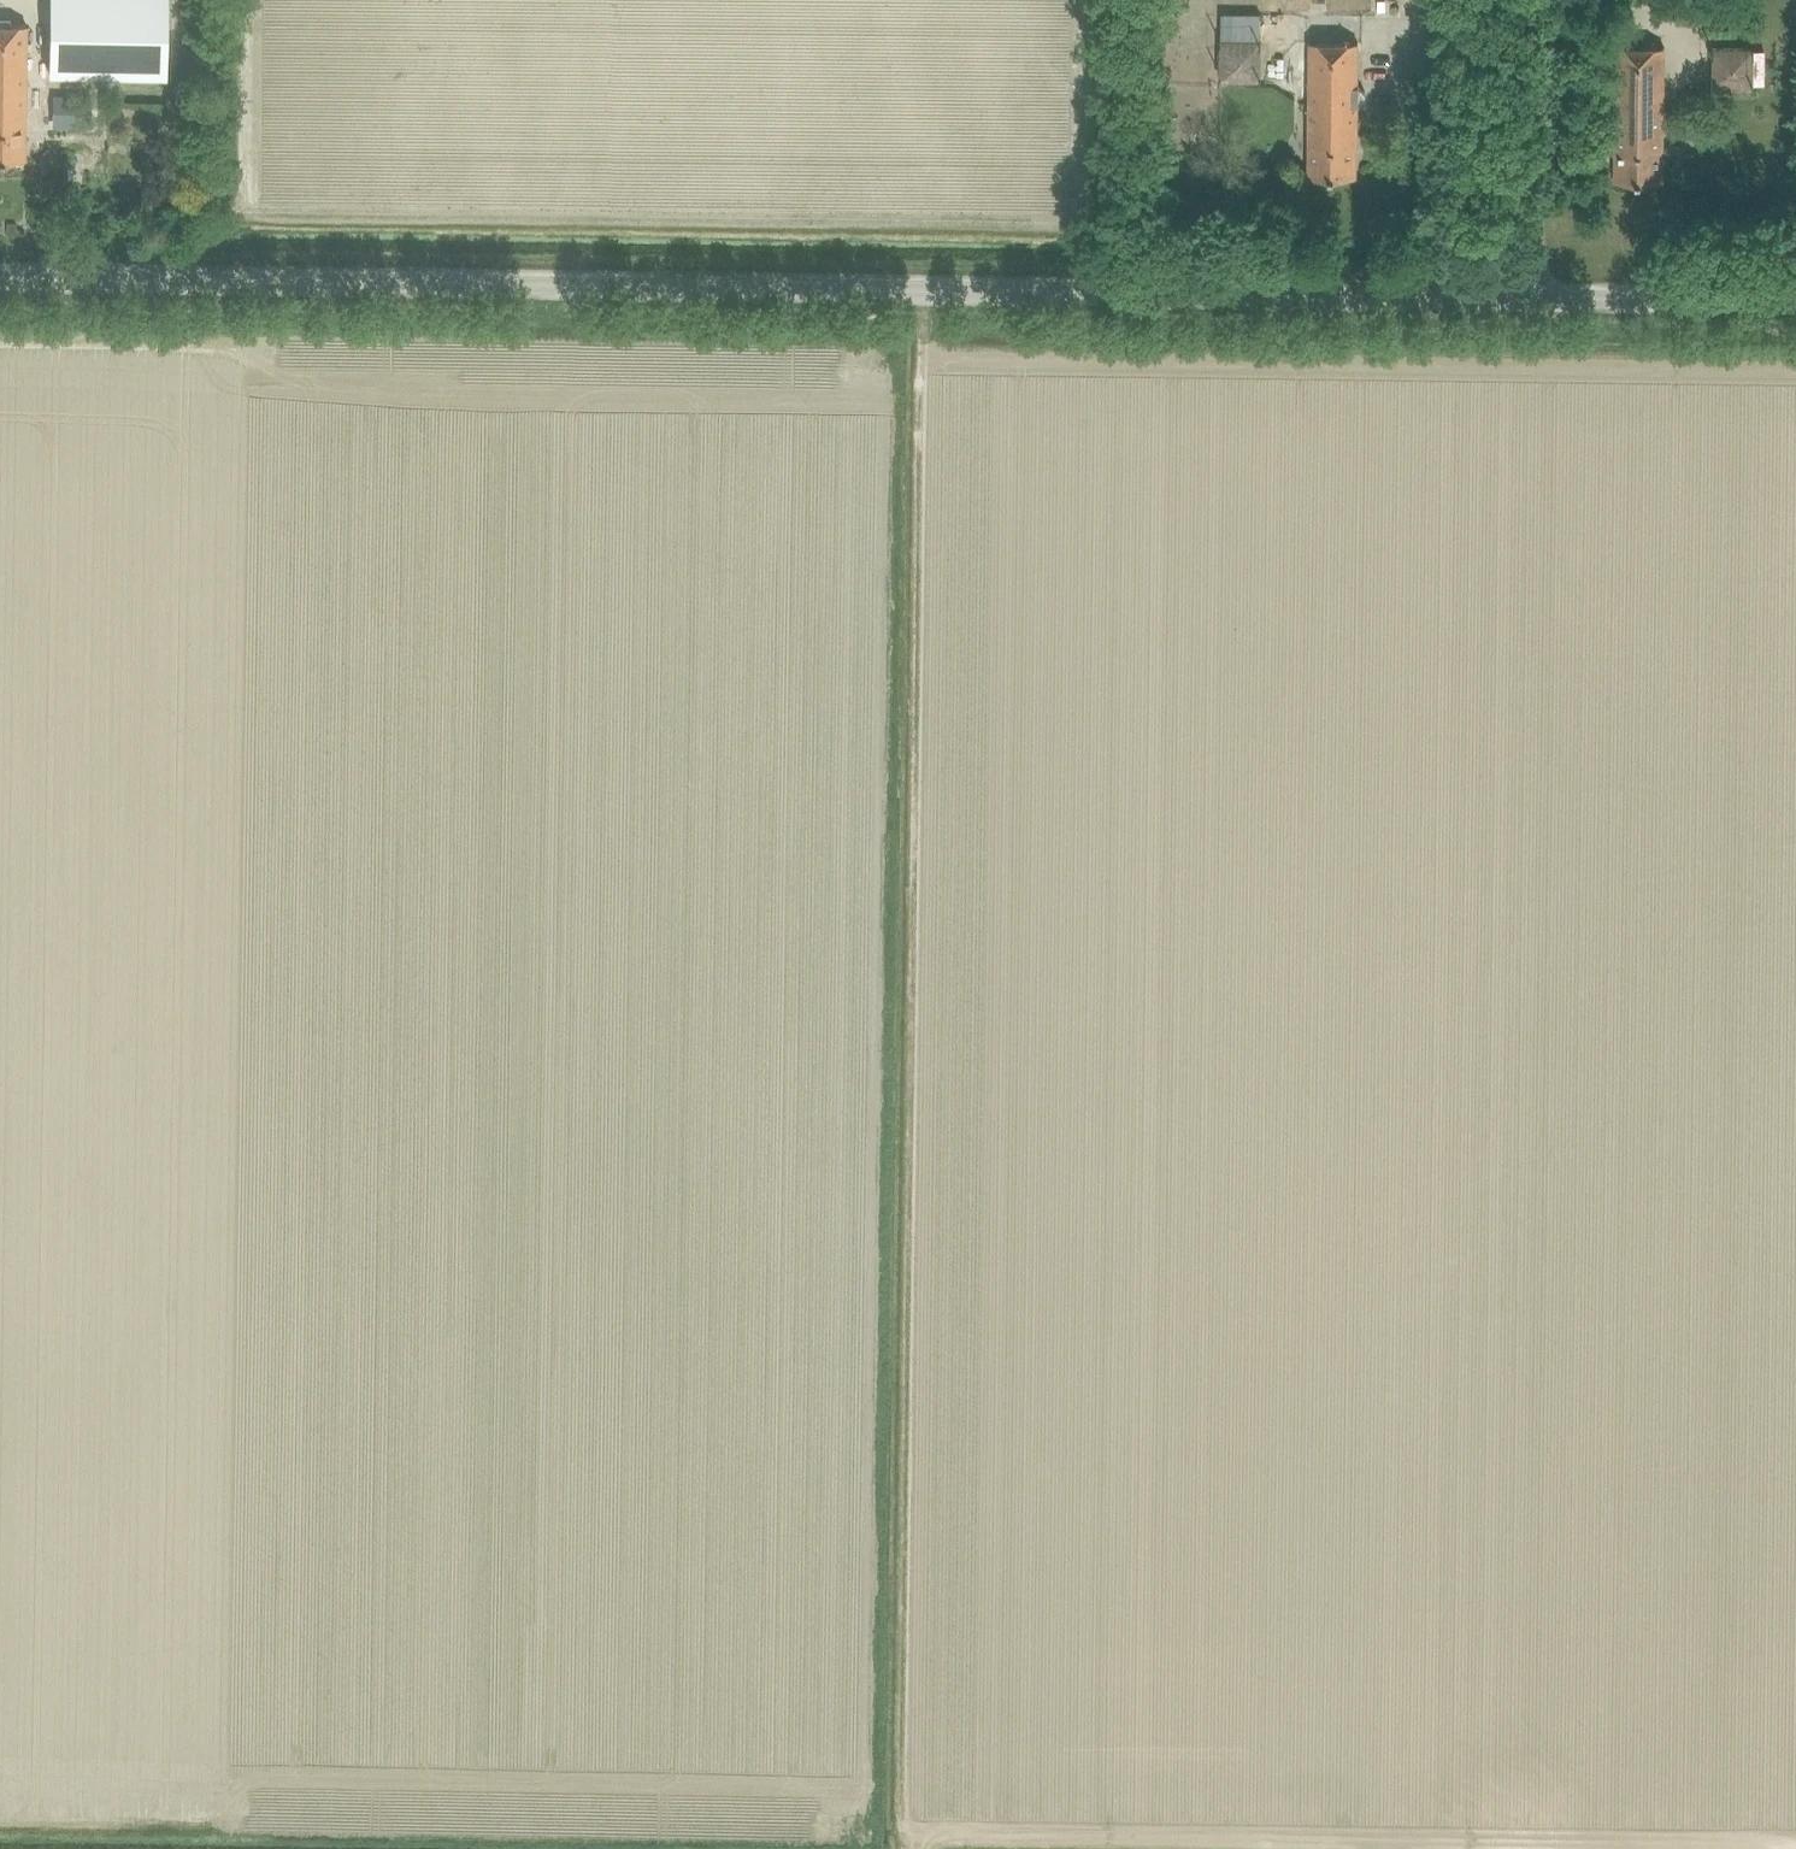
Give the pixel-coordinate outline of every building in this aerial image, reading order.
[(24,160),(26,25),(0,25),(0,159),(24,160)] [(1261,81),(1261,39),(1219,39),(1219,81),(1261,81)] [(1355,178),(1357,43),(1309,42),(1307,177),(1355,178)] [(1662,182),(1663,47),(1615,46),(1613,181),(1662,182)] [(1754,88),(1754,47),(1712,47),(1711,88),(1754,88)]
